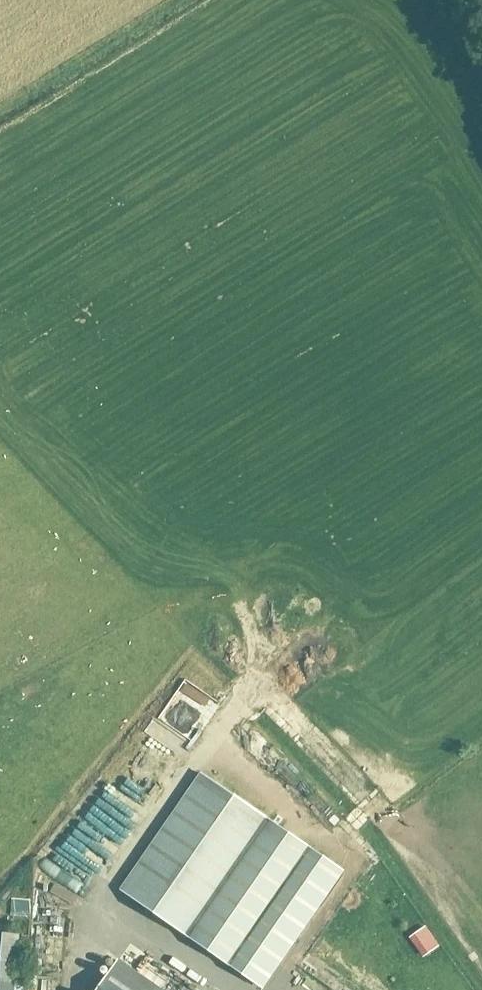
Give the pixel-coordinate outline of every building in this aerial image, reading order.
[(149,765),(154,750),(140,745),(135,761),(149,765)] [(200,770),(119,889),(262,988),(344,869),(200,770)] [(31,898),(11,897),(10,914),(30,915),(31,898)] [(427,947),(444,937),(431,916),(414,926),(427,947)] [(15,980),(16,960),(19,934),(0,933),(0,989),(14,989),(15,980)] [(333,977),(344,973),(338,958),(327,962),(333,977)] [(118,959),(97,989),(163,989),(118,959)] [(15,980),(14,989),(26,989),(27,981),(15,980)]
